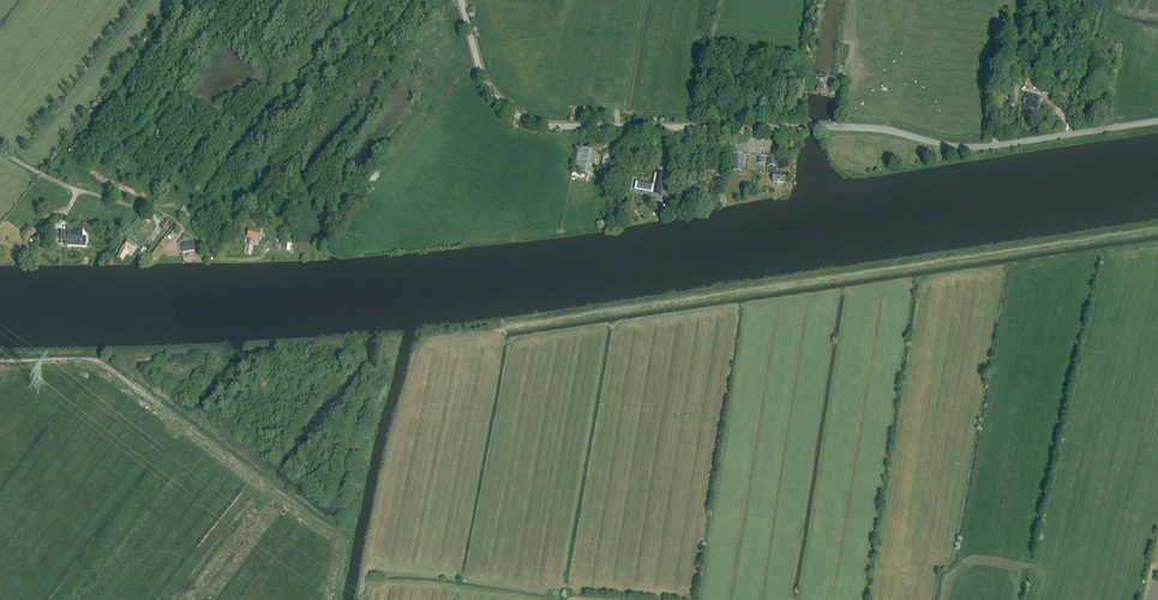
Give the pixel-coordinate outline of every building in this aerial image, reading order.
[(1013,79),(1012,87),(1009,102),(1017,103),(1020,88),(1022,81),(1022,76),(1014,75),(1013,79)] [(1025,110),(1023,117),(1035,119),(1036,112),(1038,112),(1040,97),(1026,94),(1025,99),(1024,99),(1023,104),(1024,104),(1023,110),(1025,110)] [(588,173),(592,149),(578,146),(574,171),(588,173)] [(601,169),(611,171),(615,155),(605,152),(601,169)] [(785,183),(786,174),(776,173),(777,167),(776,167),(776,157),(770,157),(770,153),(764,152),(763,157),(768,157),(767,174),(771,174),(771,173),(773,173),(772,183),(785,183)] [(733,171),(742,172),(743,155),(734,154),(733,171)] [(661,195),(665,175),(664,174),(664,175),(655,174),(653,182),(654,182),(654,185),(653,185),(641,182),(639,190),(660,194),(660,195),(661,195)] [(710,195),(718,196),(719,184),(712,183),(710,195)] [(619,202),(632,205),(634,200),(621,196),(619,202)] [(180,211),(186,215),(189,209),(183,206),(180,211)] [(150,216),(146,214),(142,220),(148,224),(150,221),(148,219),(150,216)] [(171,224),(164,220),(159,227),(165,231),(171,224)] [(249,230),(256,234),(260,228),(254,225),(253,226),(252,226),(249,230)] [(115,231),(122,234),(124,229),(118,226),(115,231)] [(73,245),(85,246),(86,237),(81,236),(82,230),(74,229),(74,233),(61,232),(61,233),(56,232),(56,237),(61,237),(60,240),(73,241),(73,245)] [(173,238),(178,233),(174,229),(169,234),(173,238)] [(275,242),(273,247),(284,249),(285,244),(282,244),(283,240),(276,238),(275,242)] [(119,252),(120,252),(117,257),(122,260),(128,250),(133,253),(137,247),(126,241),(122,247),(123,247),(119,252)] [(192,242),(181,244),(182,253),(195,250),(194,246),(193,246),(192,242)] [(244,253),(251,255),(253,245),(246,243),(244,253)]
